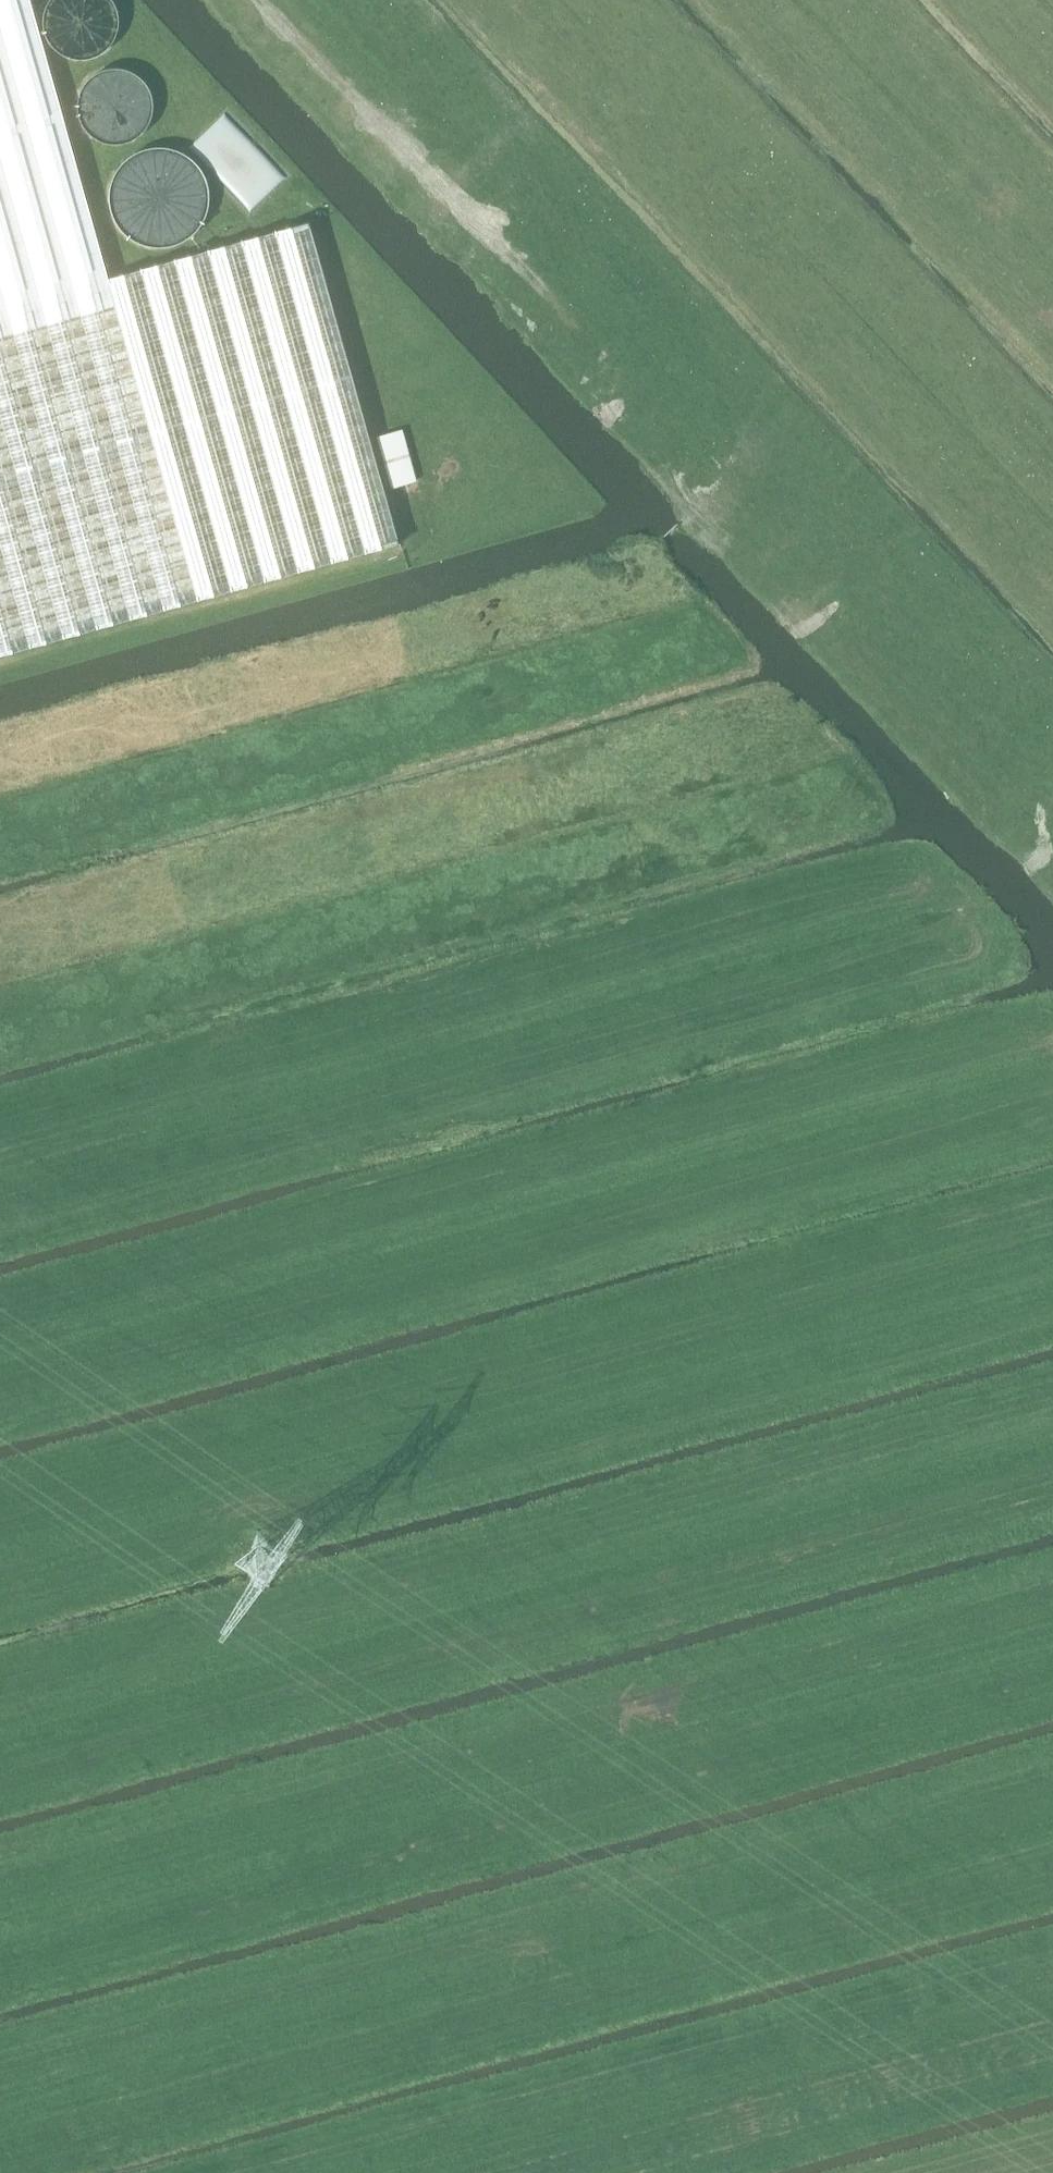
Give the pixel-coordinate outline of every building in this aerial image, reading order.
[(399,542),(309,221),(108,278),(58,101),(59,101),(30,0),(0,0),(0,654),(399,542)] [(110,52),(120,19),(116,0),(60,0),(55,16),(49,23),(48,13),(43,27),(45,38),(59,49),(51,59),(56,81),(76,87),(75,91),(80,119),(107,139),(114,141),(138,137),(152,118),(156,107),(151,82),(133,69),(129,68),(110,52)] [(122,158),(114,236),(202,245),(212,153),(143,145),(141,160),(122,158)] [(379,433),(391,486),(418,479),(406,427),(379,433)]
